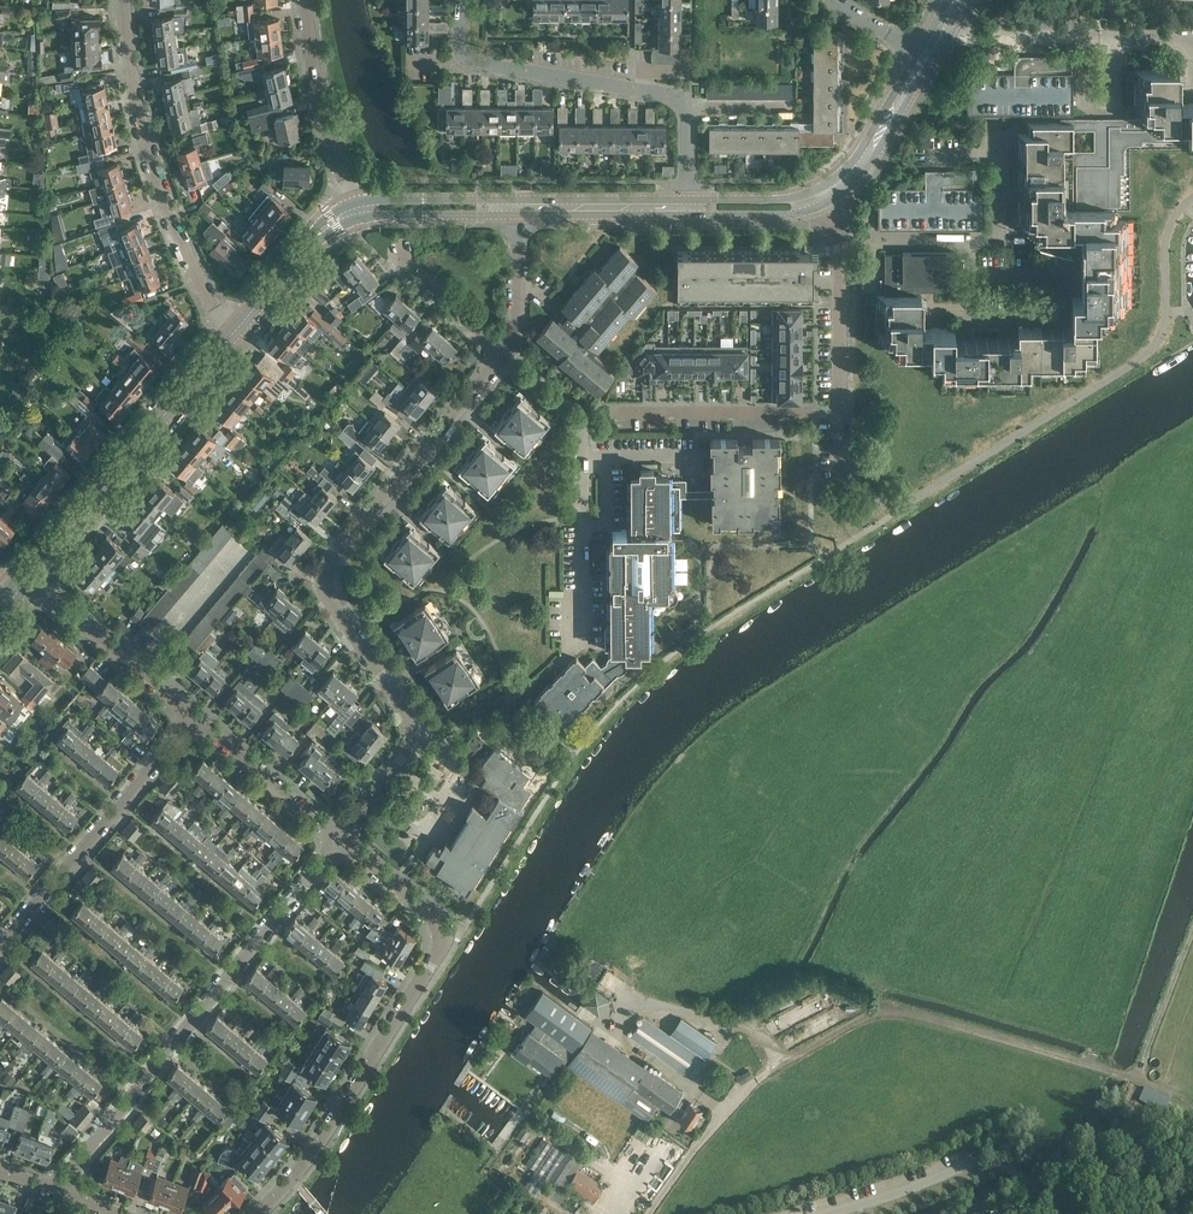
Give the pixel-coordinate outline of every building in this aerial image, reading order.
[(150,1),(176,1),(176,8),(186,7),(193,7),(193,0),(150,0),(150,1)] [(533,18),(538,18),(538,20),(549,20),(549,0),(533,0),(533,18)] [(549,20),(558,20),(558,18),(564,18),(565,0),(549,0),(549,20)] [(564,18),(570,18),(570,21),(580,21),(580,0),(565,0),(564,18)] [(580,21),(590,21),(590,18),(596,18),(596,0),(580,0),(580,21)] [(596,18),(601,18),(601,21),(612,21),(612,0),(596,0),(596,18)] [(612,21),(622,21),(622,19),(627,19),(628,0),(612,0),(612,21)] [(680,2),(659,2),(659,17),(680,17),(680,2)] [(2,20),(3,12),(14,13),(15,5),(0,4),(0,20),(2,20)] [(236,6),(237,14),(252,12),(251,4),(236,6)] [(404,6),(404,23),(427,24),(428,10),(435,10),(435,4),(428,4),(428,6),(404,6)] [(153,18),(155,34),(177,31),(176,21),(180,20),(179,15),(187,14),(186,7),(176,8),(173,8),(174,15),(153,18)] [(778,7),(755,7),(755,23),(778,23),(778,7)] [(71,15),(71,8),(55,9),(55,17),(67,16),(67,24),(73,24),(73,34),(98,33),(98,32),(100,32),(99,17),(73,18),(71,15)] [(252,12),(237,14),(238,21),(253,20),(252,12)] [(680,17),(659,17),(659,32),(680,33),(680,17)] [(255,29),(256,38),(280,35),(278,18),(254,21),(255,29)] [(427,24),(404,23),(404,41),(428,41),(428,28),(435,28),(435,21),(428,21),(427,24)] [(177,31),(155,34),(157,49),(179,46),(177,31)] [(680,33),(659,32),(659,48),(661,48),(668,48),(675,48),(680,48),(680,33)] [(814,32),(814,50),(843,50),(843,32),(814,32)] [(98,33),(73,34),(74,44),(67,44),(68,50),(74,50),(98,48),(98,33)] [(280,35),(256,38),(257,47),(259,58),(274,56),(273,55),(273,53),(282,52),(280,35)] [(179,46),(157,49),(159,64),(178,62),(177,52),(180,52),(179,46)] [(69,70),(58,72),(58,73),(37,77),(38,84),(59,80),(74,77),(73,69),(75,65),(101,65),(101,49),(98,49),(98,48),(74,50),(75,59),(68,59),(69,70)] [(814,50),(814,68),(843,68),(843,50),(814,50)] [(967,116),(984,116),(996,116),(1073,116),(1073,56),(1014,56),(1014,74),(967,74),(967,116)] [(257,57),(235,62),(237,70),(259,65),(257,57)] [(181,62),(182,70),(196,67),(194,59),(181,62)] [(9,71),(10,64),(0,63),(0,71),(9,71)] [(262,64),(259,65),(237,70),(238,74),(241,76),(245,77),(265,80),(267,87),(288,82),(284,66),(264,71),(262,64)] [(162,82),(165,98),(185,94),(195,91),(192,76),(198,75),(196,67),(182,70),(184,77),(162,82)] [(814,68),(813,86),(842,86),(843,68),(814,68)] [(1144,115),(1144,118),(1136,118),(1136,129),(1131,129),(1131,146),(1132,145),(1142,145),(1143,142),(1186,141),(1186,138),(1189,138),(1189,149),(1192,149),(1192,103),(1177,103),(1177,92),(1179,93),(1179,83),(1177,83),(1177,70),(1134,70),(1134,115),(1144,115)] [(9,81),(10,71),(9,71),(0,71),(0,80),(9,81)] [(79,80),(55,84),(57,91),(75,88),(79,106),(108,100),(105,86),(98,87),(97,82),(88,84),(88,86),(83,87),(80,87),(79,80)] [(288,82),(267,87),(270,104),(274,103),(274,104),(289,100),(292,99),(288,82)] [(444,85),(438,85),(438,107),(445,107),(445,108),(446,108),(446,130),(463,130),(464,107),(462,107),(451,107),(451,100),(451,88),(444,88),(444,85)] [(789,86),(705,86),(705,99),(789,99),(789,86)] [(813,86),(813,104),(842,104),(842,86),(813,86)] [(524,99),(525,87),(516,87),(516,99),(524,99)] [(532,107),(534,107),(534,130),(552,130),(552,107),(538,107),(538,101),(540,101),(540,88),(532,88),(532,107)] [(185,94),(165,98),(169,113),(189,109),(185,94)] [(108,100),(79,106),(82,120),(111,114),(108,100)] [(462,100),(462,107),(464,107),(463,130),(481,130),(481,107),(480,107),(469,107),(469,100),(462,100)] [(481,107),(481,130),(499,130),(499,107),(497,107),(486,107),(486,100),(480,100),(480,107),(481,107)] [(499,107),(499,130),(516,130),(516,107),(516,100),(506,100),(506,103),(504,103),(504,100),(497,100),(497,107),(499,107)] [(516,100),(516,107),(516,130),(534,130),(534,107),(532,107),(521,107),(521,100),(516,100)] [(43,105),(29,104),(29,113),(43,113),(43,105)] [(268,104),(247,109),(249,117),(270,112),(268,104)] [(813,104),(813,122),(842,122),(842,104),(813,104)] [(646,105),(646,117),(655,117),(655,106),(646,105)] [(198,107),(189,109),(169,113),(172,128),(201,122),(198,107)] [(56,111),(43,113),(46,127),(59,125),(56,111)] [(274,111),(270,112),(249,117),(251,128),(273,123),(273,121),(276,120),(280,141),(299,137),(297,127),(301,126),(298,113),(276,118),(275,117),(273,118),(271,113),(274,112),(274,111)] [(111,114),(82,120),(85,135),(92,133),(114,129),(111,114)] [(194,124),(196,132),(209,128),(218,126),(217,119),(207,121),(194,124)] [(559,149),(577,149),(577,127),(575,127),(564,127),(564,120),(558,120),(558,128),(559,128),(559,149)] [(577,149),(595,149),(595,127),(592,127),(581,127),(581,120),(575,120),(575,127),(577,127),(577,149)] [(595,149),(612,149),(612,127),(610,127),(599,127),(599,120),(592,120),(592,127),(595,127),(595,149)] [(629,149),(630,127),(627,127),(616,127),(616,120),(610,120),(610,127),(612,127),(612,149),(629,149)] [(629,149),(647,149),(647,127),(645,127),(634,127),(634,120),(627,120),(627,127),(630,127),(629,149)] [(647,127),(647,149),(665,149),(665,127),(651,127),(651,120),(645,120),(645,127),(647,127)] [(709,126),(709,128),(709,149),(727,149),(727,126),(727,120),(719,120),(719,126),(709,126)] [(727,126),(727,149),(745,149),(745,126),(745,120),(736,120),(736,126),(727,126)] [(745,126),(745,149),(763,149),(763,126),(763,120),(754,120),(754,126),(745,126)] [(763,126),(763,149),(781,150),(781,126),(781,121),(772,120),(772,126),(763,126)] [(781,126),(781,150),(799,150),(799,144),(799,123),(799,121),(790,121),(790,126),(781,126)] [(799,123),(799,144),(833,144),(834,130),(842,130),(842,122),(813,122),(799,123)] [(1017,134),(1017,166),(1017,222),(1026,222),(1026,235),(1047,235),(1047,233),(1071,233),(1071,210),(1073,210),(1072,150),(1072,123),(1026,124),(1026,134),(1017,134)] [(1072,150),(1073,210),(1118,210),(1117,207),(1121,207),(1121,174),(1125,174),(1125,153),(1125,151),(1126,149),(1128,147),(1131,146),(1131,129),(1119,129),(1120,124),(1110,125),(1101,125),(1101,151),(1072,150)] [(6,137),(10,137),(11,127),(0,126),(0,136),(6,137)] [(78,155),(80,162),(95,159),(93,152),(101,150),(102,151),(110,150),(109,145),(117,144),(114,129),(92,133),(94,142),(87,144),(88,152),(78,155)] [(178,151),(183,166),(201,160),(199,152),(204,150),(203,145),(210,143),(207,132),(193,137),(196,146),(178,151)] [(95,159),(80,162),(76,163),(79,172),(90,169),(92,176),(99,176),(102,184),(123,178),(118,162),(98,168),(95,159)] [(201,160),(183,166),(188,182),(190,189),(199,186),(197,179),(206,176),(201,160)] [(462,161),(451,161),(451,169),(462,169),(462,161)] [(745,161),(734,161),(734,171),(745,171),(745,161)] [(286,169),(269,167),(269,178),(281,189),(288,181),(308,182),(309,164),(286,163),(286,169)] [(515,163),(500,163),(500,173),(516,173),(515,163)] [(714,163),(714,170),(727,171),(727,163),(714,163)] [(878,189),(878,200),(878,211),(878,231),(984,230),(984,181),(984,170),(925,171),(925,189),(878,189)] [(213,182),(217,187),(218,188),(232,177),(227,171),(213,182)] [(5,185),(11,185),(12,178),(6,178),(6,177),(0,176),(0,184),(5,185)] [(123,178),(102,184),(106,199),(127,193),(123,178)] [(266,178),(260,185),(269,192),(270,191),(271,191),(275,187),(266,178)] [(269,192),(258,205),(280,224),(291,212),(279,202),(281,200),(271,191),(270,191),(269,192)] [(103,215),(87,220),(90,228),(115,220),(113,213),(131,208),(127,193),(106,199),(99,201),(103,215)] [(207,215),(212,208),(204,203),(200,210),(207,215)] [(258,205),(248,217),(252,220),(253,222),(270,236),(280,224),(258,205)] [(1071,210),(1071,233),(1084,233),(1084,297),(1072,297),(1072,320),(1095,320),(1117,320),(1117,310),(1127,310),(1127,222),(1118,222),(1118,210),(1073,210),(1071,210)] [(61,212),(53,213),(54,238),(63,237),(61,212)] [(253,222),(252,220),(248,225),(249,226),(242,235),(250,242),(252,241),(260,248),(270,236),(253,222)] [(212,221),(204,230),(209,240),(217,237),(221,240),(211,251),(239,275),(249,264),(229,246),(231,244),(223,237),(226,233),(212,221)] [(227,233),(234,240),(239,234),(229,225),(228,227),(222,221),(218,226),(226,233),(227,233)] [(117,231),(123,246),(143,238),(138,223),(117,231)] [(112,224),(98,229),(101,236),(114,232),(112,224)] [(143,238),(123,246),(109,251),(115,266),(128,261),(149,252),(143,238)] [(557,321),(552,317),(537,336),(562,358),(559,361),(598,394),(614,375),(608,370),(611,367),(595,353),(629,312),(633,315),(655,289),(633,269),(639,262),(620,246),(598,272),(594,269),(561,308),(565,311),(557,321)] [(800,251),(677,251),(677,256),(677,304),(813,304),(813,264),(813,259),(817,259),(817,251),(800,251)] [(0,259),(0,263),(10,264),(10,253),(1,253),(1,252),(0,252),(0,259)] [(149,252),(128,261),(134,274),(154,266),(149,252)] [(886,255),(886,270),(886,295),(918,296),(918,292),(949,292),(949,283),(955,283),(955,252),(903,252),(903,255),(886,255)] [(346,275),(350,281),(368,266),(357,253),(342,266),(348,273),(346,275)] [(49,277),(50,257),(40,256),(39,276),(49,277)] [(154,266),(134,274),(139,290),(160,282),(154,266)] [(368,266),(350,281),(355,286),(357,284),(363,291),(348,303),(352,309),(376,291),(371,285),(379,279),(368,266)] [(314,294),(325,303),(331,298),(319,288),(314,294)] [(141,291),(126,296),(129,304),(135,302),(143,299),(141,291)] [(390,302),(379,292),(368,301),(375,307),(376,306),(381,311),(384,308),(396,318),(408,304),(396,294),(390,302)] [(135,302),(137,307),(144,304),(145,306),(158,301),(156,294),(143,299),(135,302)] [(886,295),(877,295),(877,340),(888,340),(888,351),(932,351),(932,374),(943,374),(943,383),(1031,383),(1031,374),(1040,374),(1040,373),(1040,330),(1040,329),(1019,328),(1019,340),(955,340),(955,328),(922,328),(922,296),(918,296),(886,295)] [(166,308),(159,317),(177,332),(188,319),(173,306),(174,305),(166,297),(160,304),(166,308)] [(394,346),(400,351),(417,331),(410,325),(420,315),(408,304),(396,318),(390,325),(403,336),(394,346)] [(299,307),(289,319),(313,340),(323,328),(341,343),(348,336),(315,308),(309,315),(299,307)] [(136,324),(118,308),(111,311),(132,329),(136,324)] [(330,308),(325,314),(336,323),(341,317),(330,308)] [(798,309),(778,309),(778,322),(801,322),(801,320),(801,318),(801,309),(798,309)] [(155,322),(147,332),(157,341),(163,346),(165,344),(166,345),(177,332),(159,317),(158,316),(154,321),(155,322)] [(279,331),(298,348),(303,352),(313,340),(289,319),(279,331)] [(1040,330),(1040,373),(1084,373),(1084,364),(1095,364),(1095,320),(1072,320),(1072,330),(1040,330)] [(778,322),(772,322),(772,335),(801,335),(801,326),(801,324),(801,322),(778,322)] [(422,326),(417,331),(400,351),(406,355),(413,347),(418,351),(425,344),(432,350),(444,336),(432,326),(428,331),(422,326)] [(298,348),(279,331),(269,344),(277,351),(276,353),(284,361),(292,351),(294,353),(298,348)] [(801,335),(772,335),(772,348),(801,348),(801,346),(801,344),(801,335)] [(131,342),(141,350),(146,345),(135,336),(131,342)] [(444,336),(432,350),(444,361),(441,364),(447,369),(458,357),(452,352),(456,347),(444,336)] [(646,342),(639,350),(643,354),(637,360),(637,374),(643,374),(643,380),(651,380),(653,380),(655,380),(655,345),(655,342),(646,342)] [(655,345),(655,380),(656,380),(656,374),(664,374),(666,374),(668,374),(668,345),(655,345)] [(668,374),(681,374),(681,345),(668,345),(668,374)] [(694,345),(681,345),(681,374),(690,374),(692,374),(694,374),(694,345)] [(707,345),(694,345),(694,374),(696,374),(698,374),(706,374),(707,375),(707,345)] [(721,345),(707,345),(707,375),(709,374),(711,374),(721,374),(721,345)] [(733,345),(721,345),(721,374),(729,374),(731,374),(733,374),(733,345)] [(747,345),(733,345),(733,374),(735,374),(737,374),(747,374),(747,373),(747,345)] [(394,346),(390,351),(402,362),(408,357),(406,355),(400,351),(394,346)] [(149,380),(159,368),(134,347),(124,359),(130,364),(132,366),(149,380)] [(801,348),(772,348),(772,361),(801,361),(801,352),(801,350),(801,348)] [(40,353),(31,352),(31,359),(39,360),(40,353)] [(130,364),(117,354),(112,360),(119,365),(122,365),(122,366),(116,373),(119,376),(120,376),(139,392),(149,380),(132,366),(130,364)] [(379,365),(370,358),(355,375),(364,384),(379,365)] [(255,361),(244,373),(261,388),(267,381),(270,383),(274,378),(255,361)] [(801,361),(772,361),(772,375),(801,375),(801,361)] [(287,363),(282,369),(292,377),(297,372),(287,363)] [(115,372),(109,367),(105,372),(111,377),(115,372)] [(282,369),(277,374),(288,383),(292,377),(282,369)] [(244,373),(234,386),(251,400),(257,392),(259,394),(263,389),(261,388),(244,373)] [(415,375),(405,387),(425,403),(435,392),(415,375)] [(801,375),(772,375),(772,387),(801,387),(801,379),(801,377),(801,375)] [(117,383),(112,389),(129,404),(139,392),(120,376),(119,376),(115,381),(117,383)] [(307,399),(313,393),(298,381),(293,387),(307,399)] [(41,391),(33,385),(28,391),(36,398),(41,391)] [(96,397),(101,401),(99,403),(108,411),(109,409),(118,416),(129,404),(112,389),(110,388),(109,388),(106,385),(96,397)] [(234,386),(224,397),(246,416),(248,415),(242,410),(247,405),(248,406),(252,401),(251,400),(234,386)] [(376,389),(374,392),(387,403),(402,416),(407,409),(417,417),(422,411),(420,409),(425,403),(405,387),(396,398),(389,391),(384,396),(376,389)] [(801,387),(772,387),(772,401),(801,401),(801,391),(801,389),(801,387)] [(79,388),(75,394),(91,408),(96,402),(79,388)] [(79,433),(93,445),(105,432),(96,424),(102,417),(91,408),(75,394),(71,391),(66,397),(87,414),(74,428),(79,433)] [(274,398),(268,392),(264,397),(270,402),(274,398)] [(386,402),(374,392),(369,398),(381,408),(386,402)] [(523,452),(532,442),(539,439),(541,441),(541,440),(539,438),(540,437),(541,436),(541,434),(541,433),(541,431),(550,421),(540,412),(539,413),(530,405),(531,405),(520,396),(510,408),(512,410),(506,417),(504,416),(494,427),(504,436),(505,436),(514,443),(513,444),(523,452)] [(246,416),(224,397),(214,409),(222,416),(221,419),(229,426),(236,417),(238,418),(239,417),(243,420),(246,416)] [(263,410),(257,405),(253,410),(259,415),(263,410)] [(384,411),(374,423),(388,436),(399,424),(384,411)] [(348,422),(343,428),(356,439),(355,440),(363,446),(368,439),(378,448),(388,436),(374,423),(369,419),(358,431),(354,427),(353,422),(349,423),(348,422)] [(199,425),(189,438),(206,452),(212,445),(215,448),(220,443),(216,440),(218,437),(215,434),(212,436),(199,425)] [(82,458),(93,445),(79,433),(74,428),(61,443),(48,432),(43,438),(62,454),(69,446),(82,458)] [(355,439),(343,428),(338,434),(351,445),(355,439)] [(230,429),(225,435),(240,448),(245,442),(230,429)] [(225,435),(220,440),(236,453),(240,448),(225,435)] [(62,454),(43,438),(39,442),(51,454),(44,463),(49,468),(44,474),(58,486),(70,473),(56,461),(62,454)] [(189,438),(179,449),(196,464),(201,457),(204,460),(208,454),(206,452),(189,438)] [(487,494),(496,484),(503,481),(505,483),(505,482),(503,481),(505,473),(514,463),(504,455),(503,455),(494,448),(495,447),(485,438),(475,450),(476,452),(470,459),(468,458),(458,470),(468,478),(469,478),(478,485),(477,486),(487,494)] [(738,439),(710,439),(710,448),(712,448),(712,489),(712,497),(712,524),(720,524),(720,523),(738,523),(738,524),(754,524),(754,523),(771,523),(771,524),(779,524),(779,496),(777,496),(777,490),(779,490),(779,481),(781,481),(780,465),(779,465),(779,447),(780,447),(780,439),(752,439),(752,446),(738,446),(738,439)] [(196,464),(179,449),(168,461),(177,469),(175,471),(184,478),(191,469),(194,471),(198,466),(196,464)] [(359,453),(348,465),(363,477),(373,465),(359,453)] [(209,460),(215,465),(218,460),(213,456),(209,460)] [(316,460),(312,465),(324,476),(329,470),(316,460)] [(311,465),(307,471),(319,481),(314,488),(313,490),(314,492),(315,493),(312,497),(326,509),(336,497),(329,491),(332,487),(322,479),(324,476),(311,465)] [(363,477),(348,465),(338,477),(353,489),(363,477)] [(605,627),(605,633),(605,649),(626,649),(639,649),(649,649),(649,608),(649,598),(671,598),(672,598),(673,598),(674,597),(675,596),(676,596),(676,595),(677,594),(677,592),(678,591),(677,590),(677,589),(677,587),(676,586),(674,585),(673,584),(671,584),(670,584),(670,539),(667,539),(667,530),(680,530),(680,497),(712,497),(712,489),(686,490),(686,480),(669,480),(669,474),(654,474),(653,468),(641,468),(641,475),(633,474),(633,529),(612,529),(613,627),(605,627)] [(24,472),(21,476),(48,499),(53,493),(55,495),(60,489),(57,487),(58,486),(44,474),(35,485),(28,478),(30,477),(24,472)] [(27,483),(17,496),(36,512),(48,499),(21,476),(20,477),(27,483)] [(153,486),(147,493),(164,508),(171,501),(168,499),(174,492),(156,476),(150,484),(153,486)] [(196,488),(187,480),(182,486),(192,494),(196,488)] [(175,490),(189,501),(194,495),(192,494),(182,486),(180,484),(175,490)] [(448,540),(457,530),(459,530),(460,529),(461,529),(463,528),(464,527),(466,529),(466,528),(464,526),(466,519),(475,509),(465,500),(464,501),(455,493),(456,493),(446,484),(436,496),(437,497),(431,505),(429,504),(419,515),(429,524),(430,523),(439,531),(438,532),(448,540)] [(254,492),(247,486),(237,497),(244,503),(254,492)] [(9,493),(5,498),(11,503),(10,504),(16,508),(21,503),(9,493)] [(147,493),(136,505),(152,518),(158,512),(160,513),(164,508),(147,493)] [(285,497),(280,502),(293,513),(298,508),(285,497)] [(326,509),(312,497),(301,509),(316,521),(326,509)] [(293,513),(280,502),(275,508),(288,519),(293,513)] [(10,504),(0,516),(0,542),(1,543),(17,524),(9,517),(16,508),(10,504)] [(152,518),(136,505),(122,523),(137,536),(147,523),(149,525),(154,520),(152,518)] [(222,523),(217,529),(229,538),(234,533),(222,523)] [(413,582),(421,572),(423,572),(424,572),(425,571),(427,570),(428,569),(430,571),(430,570),(428,568),(430,561),(439,551),(429,543),(428,543),(419,535),(420,535),(410,526),(400,538),(401,540),(395,547),(393,546),(383,557),(393,566),(394,566),(403,573),(402,574),(413,582)] [(296,527),(286,539),(301,551),(311,539),(296,527)] [(217,529),(213,534),(224,543),(229,538),(217,529)] [(213,534),(208,540),(220,549),(224,543),(213,534)] [(206,542),(198,535),(193,541),(201,548),(204,545),(206,542)] [(281,535),(269,549),(281,560),(284,557),(291,563),(301,551),(286,539),(281,535)] [(124,551),(107,536),(100,543),(103,545),(97,552),(117,569),(122,573),(136,557),(142,563),(147,557),(131,543),(124,551)] [(135,538),(131,543),(147,557),(152,552),(135,538)] [(206,542),(204,545),(215,554),(220,549),(208,540),(206,542)] [(204,545),(201,548),(199,551),(211,560),(215,554),(204,545)] [(263,547),(258,553),(268,562),(269,562),(271,564),(276,558),(263,547)] [(199,551),(194,556),(206,565),(211,560),(199,551)] [(97,552),(86,564),(107,581),(117,569),(97,552)] [(256,553),(252,558),(264,567),(268,562),(258,553),(258,554),(256,553)] [(194,556),(190,562),(201,571),(206,565),(194,556)] [(252,558),(248,563),(259,573),(263,568),(264,567),(252,558)] [(190,562),(185,567),(197,576),(201,571),(190,562)] [(268,562),(264,567),(263,568),(276,579),(281,573),(271,564),(269,562),(268,562)] [(248,563),(243,569),(254,578),(259,573),(248,563)] [(113,587),(107,581),(86,564),(74,579),(82,586),(84,584),(91,590),(97,583),(99,585),(101,583),(110,591),(113,587)] [(185,567),(180,572),(192,582),(197,576),(185,567)] [(243,569),(239,574),(250,584),(254,578),(243,569)] [(180,572),(176,578),(187,587),(192,582),(180,572)] [(239,574),(234,580),(245,589),(250,584),(239,574)] [(176,578),(171,583),(183,593),(187,587),(176,578)] [(234,580),(229,585),(240,595),(245,589),(234,580)] [(171,583),(167,589),(178,598),(183,593),(171,583)] [(229,585),(225,591),(236,600),(240,595),(229,585)] [(256,602),(262,607),(268,612),(273,617),(289,599),(283,594),(284,593),(278,588),(277,589),(273,594),(267,589),(256,602)] [(167,589),(162,594),(173,604),(178,598),(167,589)] [(225,591),(220,596),(231,606),(236,600),(225,591)] [(162,594),(157,600),(169,609),(173,604),(162,594)] [(220,596),(215,602),(226,611),(231,606),(220,596)] [(289,599),(273,617),(274,617),(272,619),(285,630),(290,624),(290,623),(301,609),(289,599)] [(157,600),(153,605),(164,615),(169,609),(157,600)] [(215,602),(211,607),(222,617),(226,611),(215,602)] [(434,613),(432,613),(425,602),(414,610),(405,617),(404,616),(393,624),(402,637),(404,635),(409,644),(408,645),(416,658),(427,650),(437,643),(437,644),(448,636),(441,625),(441,624),(441,623),(441,622),(440,621),(440,620),(440,619),(439,618),(441,616),(439,617),(438,616),(437,615),(435,614),(434,613)] [(153,605),(148,611),(160,620),(164,615),(153,605)] [(131,616),(136,621),(145,611),(139,606),(131,616)] [(211,607),(206,613),(217,622),(222,617),(211,607)] [(148,611),(143,616),(155,626),(160,620),(148,611)] [(206,613),(202,618),(213,628),(217,622),(206,613)] [(143,616),(139,621),(143,625),(149,630),(150,631),(155,626),(143,616)] [(202,618),(197,623),(208,633),(210,631),(210,630),(213,628),(202,618)] [(197,623),(192,629),(204,639),(208,633),(197,623)] [(143,625),(133,636),(139,642),(149,630),(143,625)] [(42,626),(31,638),(45,650),(40,657),(49,665),(55,658),(65,666),(75,654),(65,646),(67,644),(60,638),(58,640),(42,626)] [(192,629),(188,634),(199,644),(204,639),(192,629)] [(149,630),(139,642),(145,646),(154,634),(150,631),(149,630)] [(293,645),(305,655),(317,640),(305,630),(293,645)] [(210,631),(208,633),(204,639),(199,644),(196,648),(201,653),(216,635),(210,631)] [(154,634),(145,646),(150,651),(160,639),(154,634)] [(188,634),(183,639),(183,640),(194,649),(195,648),(196,648),(199,644),(188,634)] [(248,653),(253,657),(264,644),(258,640),(248,653)] [(305,655),(301,661),(313,671),(330,651),(317,640),(305,655)] [(264,644),(253,657),(259,662),(269,649),(264,644)] [(470,663),(464,659),(456,648),(445,655),(445,656),(436,663),(435,662),(424,670),(433,682),(435,681),(441,689),(439,691),(447,703),(458,696),(458,695),(468,689),(479,682),(472,671),(472,670),(472,669),(472,667),(472,666),(471,665),(471,664),(470,663),(472,662),(472,661),(470,663)] [(35,683),(26,693),(36,702),(54,681),(28,660),(29,659),(17,649),(3,666),(15,676),(20,670),(35,683)] [(269,649),(259,662),(264,666),(275,653),(269,649)] [(573,659),(561,671),(552,679),(553,680),(550,684),(549,683),(540,692),(541,693),(533,701),(560,728),(568,720),(570,721),(578,712),(577,711),(581,707),(582,708),(590,700),(589,699),(591,697),(592,699),(617,674),(619,674),(622,673),(624,672),(625,671),(626,669),(627,666),(627,664),(633,658),(631,656),(639,656),(639,649),(626,649),(626,651),(621,655),(619,654),(617,653),(614,654),(612,654),(610,655),(608,657),(607,659),(606,661),(606,663),(601,666),(592,658),(585,666),(576,657),(574,660),(573,659)] [(275,653),(264,666),(270,671),(281,658),(275,653)] [(189,671),(201,682),(213,667),(218,662),(213,658),(208,663),(201,657),(189,671)] [(95,671),(90,666),(80,677),(86,682),(95,671)] [(213,667),(201,682),(213,692),(225,677),(213,667)] [(95,671),(86,682),(92,687),(101,676),(95,671)] [(262,672),(255,680),(261,685),(268,677),(262,672)] [(333,672),(317,691),(329,701),(345,682),(333,672)] [(280,688),(286,693),(297,680),(291,675),(280,688)] [(107,681),(101,676),(92,687),(105,698),(103,701),(105,703),(105,702),(108,705),(121,689),(108,679),(107,681)] [(237,712),(249,698),(254,692),(239,680),(234,686),(237,689),(226,702),(237,712)] [(297,680),(286,693),(291,697),(302,684),(297,680)] [(339,712),(327,727),(334,733),(345,720),(353,711),(347,705),(358,693),(345,682),(329,701),(330,701),(328,703),(339,712)] [(7,724),(10,720),(4,715),(11,706),(17,711),(24,702),(31,708),(36,702),(26,693),(21,699),(7,686),(5,688),(0,684),(0,719),(7,724)] [(302,684),(291,697),(297,702),(308,689),(302,684)] [(105,702),(105,703),(103,706),(105,708),(104,709),(107,711),(108,709),(118,718),(133,700),(121,689),(108,705),(105,702)] [(308,689),(297,702),(303,707),(314,694),(308,689)] [(249,698),(237,712),(250,723),(262,709),(249,698)] [(146,711),(133,700),(118,718),(128,726),(130,724),(133,726),(146,711)] [(105,708),(103,706),(98,711),(104,715),(107,711),(104,709),(105,708)] [(345,720),(346,720),(351,725),(361,712),(356,707),(353,711),(345,720)] [(128,726),(128,727),(131,729),(129,730),(132,732),(136,728),(137,729),(139,727),(148,735),(159,722),(146,711),(133,726),(130,724),(128,726)] [(59,728),(63,731),(57,738),(65,745),(63,747),(67,750),(68,748),(70,749),(83,734),(85,736),(88,733),(86,731),(87,729),(84,727),(82,730),(67,718),(59,728)] [(0,719),(0,733),(2,730),(4,732),(4,734),(10,739),(12,739),(17,733),(7,724),(0,719)] [(306,732),(313,737),(316,733),(315,732),(322,723),(317,719),(306,732)] [(263,734),(274,744),(287,730),(274,720),(263,734)] [(88,723),(84,727),(87,729),(86,731),(88,733),(93,728),(88,723)] [(315,732),(316,733),(321,737),(328,728),(322,723),(315,732)] [(372,723),(362,735),(376,746),(386,735),(372,723)] [(131,729),(128,727),(123,732),(128,736),(132,732),(129,730),(131,729)] [(510,734),(501,727),(498,731),(506,738),(510,734)] [(287,730),(274,744),(287,754),(299,740),(287,730)] [(469,816),(452,844),(446,840),(440,849),(433,845),(426,857),(438,865),(436,868),(455,880),(454,881),(467,891),(531,790),(523,785),(529,775),(475,731),(460,749),(489,773),(481,785),(493,792),(482,810),(472,804),(466,814),(469,816)] [(83,734),(70,749),(72,751),(71,753),(74,756),(76,754),(82,760),(93,747),(84,739),(85,736),(83,734)] [(353,738),(348,744),(343,750),(356,761),(360,755),(365,759),(376,746),(362,735),(357,741),(353,738)] [(512,735),(508,740),(513,744),(517,739),(512,735)] [(302,753),(306,756),(299,765),(312,775),(329,755),(311,741),(302,753)] [(113,745),(110,748),(112,750),(111,752),(113,754),(118,749),(113,745)] [(93,747),(82,760),(90,766),(89,768),(92,771),(94,769),(95,771),(106,758),(107,759),(109,756),(111,758),(113,754),(111,752),(112,750),(110,748),(106,753),(104,751),(102,754),(93,747)] [(329,755),(312,775),(324,785),(336,771),(343,777),(347,771),(335,762),(336,761),(329,755)] [(106,758),(95,771),(97,773),(96,774),(99,777),(100,775),(108,782),(119,769),(122,765),(121,762),(120,760),(118,759),(115,759),(112,763),(107,759),(106,758)] [(202,760),(191,773),(201,781),(200,783),(202,785),(215,771),(202,760)] [(52,774),(47,770),(42,776),(47,780),(52,774)] [(172,771),(167,778),(178,787),(184,781),(172,771)] [(200,783),(196,787),(199,789),(198,790),(200,792),(206,785),(216,794),(227,781),(215,771),(202,785),(200,783)] [(33,778),(27,772),(16,785),(23,792),(22,793),(25,796),(27,794),(29,796),(40,783),(42,785),(44,783),(47,780),(42,776),(40,779),(35,776),(33,778)] [(165,780),(160,787),(171,796),(176,790),(165,780)] [(227,781),(216,794),(212,799),(222,807),(225,804),(227,806),(240,791),(227,781)] [(40,783),(29,796),(31,798),(29,799),(33,802),(34,801),(41,807),(52,794),(46,789),(48,786),(44,783),(42,785),(40,783)] [(225,804),(222,807),(221,808),(224,810),(223,811),(226,814),(231,807),(241,815),(252,802),(240,791),(227,806),(225,804)] [(76,796),(72,792),(67,797),(72,801),(76,796)] [(52,794),(41,807),(48,813),(47,814),(47,815),(50,817),(51,816),(53,817),(65,804),(67,807),(69,804),(72,801),(67,797),(62,803),(52,794)] [(162,807),(156,815),(152,819),(159,826),(158,827),(161,830),(162,828),(165,830),(177,815),(179,817),(182,814),(180,812),(181,811),(178,808),(182,804),(185,806),(189,801),(184,797),(177,804),(168,800),(162,807)] [(252,802),(241,815),(251,824),(250,826),(252,828),(265,813),(252,802)] [(65,804),(53,817),(55,819),(54,820),(58,823),(59,822),(66,828),(77,815),(71,810),(73,807),(69,804),(67,807),(65,804)] [(182,804),(178,808),(181,811),(180,812),(182,814),(187,808),(185,806),(182,804)] [(250,826),(246,829),(249,831),(248,833),(251,835),(255,830),(257,832),(259,830),(267,836),(278,823),(265,813),(252,828),(250,826)] [(177,815),(165,830),(166,831),(165,833),(168,836),(169,834),(177,841),(188,828),(177,820),(179,817),(177,815)] [(11,821),(7,817),(2,823),(7,827),(11,821)] [(144,829),(132,819),(127,825),(139,835),(144,829)] [(188,828),(177,841),(184,847),(183,848),(186,851),(187,849),(190,851),(202,837),(204,839),(207,835),(208,835),(205,832),(205,831),(203,830),(202,831),(192,823),(188,828)] [(278,823),(267,836),(277,845),(276,846),(278,848),(290,834),(278,823)] [(139,835),(127,825),(122,830),(134,840),(139,835)] [(207,825),(203,830),(205,831),(205,832),(208,835),(212,829),(207,825)] [(1,854),(12,841),(2,833),(0,831),(0,853),(1,854)] [(276,846),(272,850),(275,852),(274,853),(276,855),(281,849),(292,858),(303,845),(290,834),(278,848),(276,846)] [(202,837),(190,851),(191,853),(190,854),(193,857),(194,856),(202,862),(217,844),(207,835),(204,839),(202,837)] [(36,843),(32,839),(27,844),(32,848),(36,843)] [(12,841),(1,854),(9,861),(8,863),(11,865),(12,864),(13,865),(24,852),(27,854),(29,851),(32,848),(27,844),(22,850),(12,841)] [(227,853),(217,844),(202,862),(209,868),(208,870),(211,872),(212,871),(214,873),(227,858),(229,859),(233,856),(231,854),(231,853),(229,851),(227,853)] [(232,846),(229,851),(231,853),(231,854),(233,856),(237,850),(232,846)] [(24,852),(13,865),(15,866),(13,867),(17,870),(18,869),(26,876),(37,863),(31,857),(33,854),(29,851),(27,854),(24,852)] [(147,855),(142,851),(138,857),(142,861),(147,855)] [(129,859),(123,854),(112,866),(119,873),(118,875),(121,877),(123,876),(125,877),(135,865),(138,866),(140,864),(142,861),(138,857),(135,860),(131,856),(129,859)] [(273,859),(271,857),(266,862),(272,868),(277,862),(273,859)] [(227,862),(229,859),(227,858),(214,873),(216,874),(214,876),(218,879),(220,877),(227,883),(238,871),(227,862)] [(135,865),(125,877),(127,879),(125,881),(129,884),(130,882),(137,888),(148,875),(142,870),(144,867),(140,864),(138,866),(135,865)] [(252,874),(242,865),(238,871),(227,883),(234,889),(233,891),(236,894),(237,892),(239,894),(252,879),(255,881),(258,877),(256,875),(256,874),(254,872),(252,874)] [(260,870),(258,869),(257,868),(254,872),(256,874),(256,875),(258,877),(255,881),(252,879),(239,894),(241,896),(240,897),(243,900),(244,898),(252,905),(263,892),(257,887),(266,876),(266,875),(270,870),(264,865),(260,870)] [(103,876),(92,866),(87,872),(99,882),(103,876)] [(271,870),(266,876),(274,882),(278,876),(271,870)] [(347,881),(334,871),(323,884),(328,888),(324,893),(329,896),(332,893),(334,896),(347,881)] [(99,882),(87,872),(82,878),(94,888),(99,882)] [(172,877),(167,872),(163,878),(167,882),(172,877)] [(148,875),(137,888),(144,894),(143,896),(146,898),(148,897),(150,899),(160,886),(163,888),(165,885),(167,882),(163,878),(160,881),(156,877),(154,880),(148,875)] [(330,901),(332,902),(337,896),(348,905),(359,892),(347,881),(334,896),(332,893),(329,896),(328,897),(331,900),(330,901)] [(160,886),(150,899),(151,900),(150,902),(154,905),(155,903),(162,909),(173,896),(166,891),(169,888),(165,885),(163,888),(160,886)] [(359,892),(348,905),(356,912),(354,913),(356,915),(359,918),(372,902),(359,892)] [(197,898),(192,894),(188,899),(192,903),(197,898)] [(173,896),(162,909),(169,915),(168,917),(171,920),(172,918),(174,920),(185,907),(188,909),(190,906),(192,903),(188,899),(185,902),(181,899),(179,902),(173,896)] [(107,903),(102,898),(97,904),(102,908),(107,903)] [(83,924),(84,925),(95,912),(98,914),(100,911),(102,908),(97,904),(96,906),(93,904),(91,908),(82,901),(71,913),(80,921),(79,922),(82,925),(83,924)] [(359,925),(365,919),(374,927),(382,916),(381,916),(384,913),(372,902),(359,918),(356,915),(352,919),(356,922),(355,923),(357,924),(357,923),(359,925)] [(185,907),(174,920),(176,921),(175,923),(179,926),(180,924),(187,930),(198,918),(191,912),(194,909),(190,906),(188,909),(185,907)] [(95,912),(84,925),(86,926),(85,927),(88,930),(89,928),(97,935),(108,922),(101,917),(104,914),(100,911),(98,914),(95,912)] [(51,915),(46,920),(58,930),(63,924),(51,915)] [(222,919),(217,915),(213,920),(217,925),(222,919)] [(372,929),(377,932),(407,951),(415,938),(397,926),(392,934),(382,928),(388,920),(382,916),(374,927),(372,929)] [(198,918),(187,930),(195,937),(193,938),(197,941),(198,939),(200,941),(210,928),(213,930),(215,927),(217,925),(213,920),(208,926),(198,918)] [(314,922),(311,920),(308,924),(304,921),(301,924),(295,919),(284,932),(292,939),(291,940),(294,943),(295,941),(297,943),(310,927),(312,928),(315,925),(313,924),(314,922)] [(46,920),(42,926),(54,935),(58,930),(46,920)] [(132,924),(127,920),(122,925),(127,929),(132,924)] [(108,922),(97,935),(105,942),(104,944),(107,946),(108,945),(109,946),(120,933),(123,935),(125,932),(127,929),(122,925),(120,928),(116,925),(114,928),(108,922)] [(210,928),(200,941),(202,943),(200,944),(204,947),(205,946),(212,952),(223,939),(216,933),(219,930),(215,927),(213,930),(210,928)] [(302,947),(309,953),(320,940),(311,933),(313,930),(312,928),(310,927),(297,943),(299,945),(298,946),(301,948),(302,947)] [(120,933),(109,946),(111,947),(109,948),(113,951),(114,950),(122,956),(133,944),(126,938),(129,935),(125,932),(123,935),(120,933)] [(377,932),(375,936),(386,944),(381,952),(391,959),(388,963),(396,968),(407,951),(377,932)] [(339,937),(336,941),(339,944),(338,945),(340,947),(344,941),(339,937)] [(330,948),(320,940),(309,953),(317,960),(316,961),(319,964),(320,962),(322,964),(335,949),(337,950),(340,947),(338,945),(339,944),(336,941),(330,948)] [(157,945),(152,941),(148,947),(152,951),(157,945)] [(133,944),(122,956),(130,963),(129,965),(132,968),(133,966),(134,967),(145,954),(148,956),(152,951),(148,947),(145,949),(142,946),(139,949),(133,944)] [(354,951),(367,959),(372,952),(359,944),(354,951)] [(62,947),(57,952),(62,956),(66,951),(62,947)] [(52,957),(42,949),(31,961),(40,969),(39,970),(42,973),(43,971),(44,972),(55,959),(57,961),(59,959),(62,956),(57,952),(52,957)] [(335,949),(322,964),(324,966),(323,967),(326,969),(327,968),(335,975),(346,962),(335,953),(337,950),(335,949)] [(145,954),(134,967),(135,968),(134,969),(137,972),(138,971),(147,978),(158,965),(148,956),(145,954)] [(55,959),(44,972),(45,973),(44,975),(47,977),(49,976),(57,983),(68,970),(61,965),(63,962),(59,959),(57,961),(55,959)] [(358,985),(363,988),(378,998),(387,983),(379,979),(384,970),(365,959),(360,967),(366,970),(358,985)] [(182,966),(177,962),(173,968),(177,972),(182,966)] [(10,964),(5,969),(17,979),(22,974),(10,964)] [(280,968),(275,964),(270,970),(275,974),(280,968)] [(158,965),(147,978),(155,985),(154,987),(157,989),(158,988),(159,989),(170,976),(173,978),(175,975),(177,972),(173,968),(168,974),(158,965)] [(266,976),(256,967),(245,980),(253,987),(252,988),(255,991),(256,989),(258,991),(269,978),(270,980),(275,974),(270,970),(266,976)] [(92,972),(87,968),(82,973),(87,977),(92,972)] [(5,969),(0,975),(13,985),(17,979),(5,969)] [(68,970),(57,983),(65,990),(64,991),(67,994),(68,993),(69,994),(80,981),(82,983),(85,980),(87,977),(82,973),(80,976),(76,973),(74,975),(68,970)] [(607,988),(618,988),(619,975),(608,974),(607,988)] [(170,976),(159,989),(161,990),(159,991),(163,994),(164,993),(172,1000),(183,987),(176,981),(179,978),(175,975),(173,978),(170,976)] [(269,978),(258,991),(260,993),(258,994),(262,997),(263,996),(270,1002),(281,989),(270,980),(269,978)] [(80,981),(69,994),(70,994),(69,996),(73,999),(74,997),(82,1004),(93,992),(86,986),(89,983),(85,980),(82,983),(80,981)] [(305,990),(300,985),(296,991),(300,995),(305,990)] [(595,986),(583,1002),(599,1014),(611,997),(595,986)] [(363,988),(354,1002),(369,1011),(378,998),(363,988)] [(117,993),(112,989),(107,994),(112,998),(117,993)] [(281,989),(270,1002),(277,1008),(276,1009),(280,1012),(281,1010),(283,1012),(294,1000),(295,1001),(298,998),(300,995),(296,991),(291,997),(281,989)] [(525,1015),(573,1050),(592,1026),(543,990),(525,1015)] [(93,992),(82,1004),(90,1012),(89,1013),(92,1015),(93,1014),(94,1015),(105,1002),(107,1004),(110,1001),(112,998),(107,994),(102,1000),(93,992)] [(1,1018),(4,1020),(14,1008),(13,1006),(14,1005),(11,1003),(10,1004),(1,997),(0,998),(0,1019),(1,1018)] [(294,1000),(283,1012),(284,1014),(283,1015),(287,1018),(288,1017),(295,1023),(306,1010),(299,1004),(302,1001),(298,998),(295,1001),(294,1000)] [(347,1006),(351,1008),(345,1016),(360,1026),(369,1011),(354,1002),(351,1000),(347,1006)] [(105,1002),(94,1015),(96,1016),(95,1017),(98,1020),(99,1018),(107,1025),(118,1013),(111,1007),(113,1004),(110,1001),(107,1004),(105,1002)] [(321,1012),(332,1019),(341,1024),(345,1018),(325,1006),(321,1012)] [(0,1019),(0,1027),(1,1028),(4,1025),(7,1028),(10,1025),(16,1031),(27,1018),(19,1011),(20,1010),(16,1007),(15,1008),(14,1008),(4,1020),(1,1018),(0,1019)] [(142,1014),(137,1010),(132,1016),(137,1020),(142,1014)] [(321,1012),(315,1020),(327,1027),(332,1019),(321,1012)] [(118,1013),(107,1025),(115,1032),(114,1034),(117,1036),(118,1035),(119,1036),(130,1024),(132,1025),(134,1022),(137,1020),(132,1016),(130,1018),(126,1015),(123,1018),(118,1013)] [(241,1017),(237,1013),(232,1018),(236,1023),(241,1017)] [(643,1015),(630,1035),(692,1078),(705,1058),(643,1015)] [(227,1024),(217,1016),(206,1028),(215,1035),(213,1037),(217,1040),(218,1038),(219,1039),(230,1026),(232,1028),(236,1023),(232,1018),(227,1024)] [(671,1032),(706,1056),(717,1041),(680,1016),(671,1032)] [(27,1018),(16,1031),(22,1036),(20,1039),(24,1042),(26,1039),(29,1041),(39,1029),(38,1028),(39,1027),(36,1024),(35,1025),(27,1018)] [(130,1024),(119,1036),(120,1037),(119,1038),(123,1041),(124,1040),(132,1047),(143,1034),(136,1029),(138,1026),(134,1022),(132,1025),(130,1024)] [(573,1051),(536,1023),(530,1031),(529,1031),(513,1053),(525,1061),(527,1059),(550,1075),(561,1060),(564,1063),(573,1051)] [(230,1026),(219,1039),(220,1040),(219,1042),(222,1044),(223,1043),(231,1050),(242,1037),(232,1028),(230,1026)] [(24,1042),(21,1044),(27,1049),(25,1051),(29,1054),(35,1047),(41,1052),(52,1039),(44,1032),(45,1031),(41,1028),(40,1030),(39,1029),(29,1041),(26,1039),(24,1042)] [(327,1028),(319,1041),(342,1055),(350,1042),(344,1038),(344,1037),(336,1031),(335,1033),(327,1028)] [(679,1106),(683,1101),(678,1098),(683,1091),(592,1029),(567,1065),(648,1119),(658,1104),(669,1112),(670,1111),(679,1118),(691,1127),(702,1110),(690,1102),(685,1110),(679,1106)] [(266,1038),(261,1034),(257,1040),(262,1044),(266,1038)] [(242,1037),(231,1050),(240,1057),(238,1058),(242,1061),(243,1060),(244,1060),(254,1047),(257,1049),(262,1044),(257,1040),(255,1042),(251,1039),(248,1042),(242,1037)] [(52,1039),(41,1052),(47,1057),(44,1060),(48,1063),(51,1060),(54,1062),(64,1050),(63,1049),(64,1048),(61,1045),(60,1046),(52,1039)] [(319,1041),(311,1054),(334,1068),(342,1055),(319,1041)] [(26,1049),(21,1044),(17,1050),(22,1055),(26,1049)] [(254,1047),(244,1060),(245,1061),(244,1063),(247,1066),(248,1064),(256,1071),(267,1058),(257,1049),(254,1047)] [(54,1062),(51,1060),(48,1063),(46,1066),(52,1070),(54,1068),(57,1070),(60,1067),(66,1073),(77,1060),(69,1053),(70,1052),(66,1050),(65,1051),(64,1050),(54,1062)] [(289,1059),(285,1066),(306,1080),(307,1078),(310,1074),(318,1079),(319,1078),(325,1081),(334,1068),(311,1054),(302,1067),(289,1059)] [(77,1060),(66,1073),(74,1079),(71,1082),(73,1084),(76,1081),(79,1083),(89,1071),(89,1070),(89,1069),(86,1066),(85,1067),(77,1060)] [(167,1077),(177,1085),(179,1088),(191,1074),(190,1074),(191,1072),(188,1069),(187,1071),(178,1063),(167,1077)] [(52,1070),(46,1066),(42,1071),(47,1076),(52,1070)] [(306,1080),(285,1066),(280,1073),(294,1082),(285,1095),(308,1110),(317,1096),(310,1092),(311,1091),(302,1085),(306,1080)] [(6,1070),(0,1077),(0,1079),(5,1083),(7,1083),(12,1086),(18,1080),(6,1070)] [(76,1081),(73,1084),(71,1087),(77,1091),(81,1086),(92,1094),(102,1082),(94,1075),(95,1074),(91,1071),(91,1072),(89,1071),(79,1083),(76,1081)] [(179,1088),(177,1085),(172,1091),(177,1095),(182,1090),(192,1098),(203,1085),(195,1078),(196,1077),(193,1074),(192,1075),(191,1074),(179,1088)] [(203,1085),(192,1098),(202,1107),(204,1109),(215,1096),(215,1095),(216,1094),(212,1091),(211,1092),(203,1085)] [(77,1091),(71,1087),(67,1092),(72,1097),(77,1091)] [(1143,1087),(1138,1099),(1164,1110),(1169,1098),(1143,1087)] [(177,1095),(172,1091),(168,1096),(173,1100),(177,1095)] [(308,1110),(285,1095),(276,1109),(284,1114),(284,1115),(292,1120),(293,1119),(300,1123),(308,1110)] [(204,1109),(202,1107),(197,1112),(202,1116),(205,1113),(208,1116),(210,1114),(217,1120),(228,1107),(220,1100),(221,1098),(218,1096),(217,1097),(215,1096),(204,1109)] [(263,1099),(258,1106),(269,1114),(274,1107),(263,1099)] [(84,1102),(80,1107),(91,1118),(96,1112),(84,1102)] [(8,1124),(16,1126),(23,1107),(14,1103),(9,1118),(7,1123),(8,1124)] [(37,1138),(31,1154),(48,1160),(54,1144),(56,1137),(48,1134),(56,1112),(49,1106),(37,1138)] [(269,1114),(258,1106),(253,1113),(264,1121),(269,1114)] [(23,1107),(16,1126),(24,1129),(31,1110),(23,1107)] [(80,1107),(75,1113),(86,1123),(91,1118),(80,1107)] [(142,1112),(137,1118),(149,1127),(154,1122),(142,1112)] [(202,1116),(197,1112),(193,1117),(198,1121),(202,1116)] [(75,1113),(70,1118),(82,1129),(86,1123),(75,1113)] [(1,1143),(8,1124),(7,1123),(9,1118),(0,1114),(0,1143),(1,1143)] [(225,1129),(230,1122),(224,1117),(219,1124),(225,1129)] [(149,1127),(137,1118),(133,1124),(145,1133),(149,1127)] [(62,1131),(72,1140),(79,1132),(69,1123),(62,1131)] [(267,1123),(257,1135),(278,1153),(288,1141),(282,1136),(283,1134),(275,1128),(274,1129),(267,1123)] [(140,1130),(132,1124),(126,1132),(134,1137),(140,1130)] [(516,1135),(507,1150),(513,1154),(522,1139),(524,1141),(531,1130),(523,1125),(516,1135)] [(21,1132),(15,1148),(31,1154),(37,1138),(21,1132)] [(257,1135),(247,1147),(268,1165),(278,1153),(257,1135)] [(535,1170),(524,1187),(537,1196),(548,1178),(565,1153),(543,1138),(526,1164),(535,1170)] [(247,1147),(241,1154),(236,1150),(232,1147),(228,1147),(224,1149),(221,1152),(217,1160),(232,1166),(234,1164),(240,1169),(243,1164),(245,1165),(244,1167),(251,1173),(252,1172),(258,1177),(268,1165),(247,1147)] [(509,1155),(504,1151),(497,1161),(502,1165),(509,1155)] [(129,1157),(117,1187),(132,1193),(140,1171),(149,1174),(151,1169),(156,1155),(146,1152),(144,1160),(130,1155),(129,1157)] [(552,1180),(544,1193),(557,1201),(560,1204),(567,1193),(564,1191),(567,1185),(594,1202),(603,1189),(596,1184),(598,1182),(578,1169),(581,1164),(575,1160),(576,1159),(566,1152),(565,1153),(548,1178),(552,1180)] [(156,1155),(151,1169),(158,1172),(164,1156),(157,1153),(156,1155)] [(119,1162),(110,1159),(102,1182),(117,1187),(129,1157),(121,1154),(119,1162)] [(194,1166),(188,1183),(197,1186),(201,1175),(203,1169),(194,1166)] [(203,1169),(201,1175),(208,1178),(208,1177),(218,1187),(217,1187),(220,1190),(233,1203),(234,1204),(246,1192),(244,1190),(248,1186),(235,1172),(230,1177),(229,1176),(221,1183),(210,1172),(203,1169)] [(201,1175),(197,1186),(196,1189),(203,1191),(208,1178),(201,1175)] [(148,1199),(163,1204),(172,1182),(156,1176),(148,1199)] [(172,1182),(163,1204),(179,1210),(187,1187),(172,1182)] [(220,1190),(204,1205),(213,1213),(219,1213),(224,1209),(225,1210),(233,1203),(220,1190)] [(11,1213),(15,1203),(1,1198),(0,1200),(0,1213),(11,1213)]
